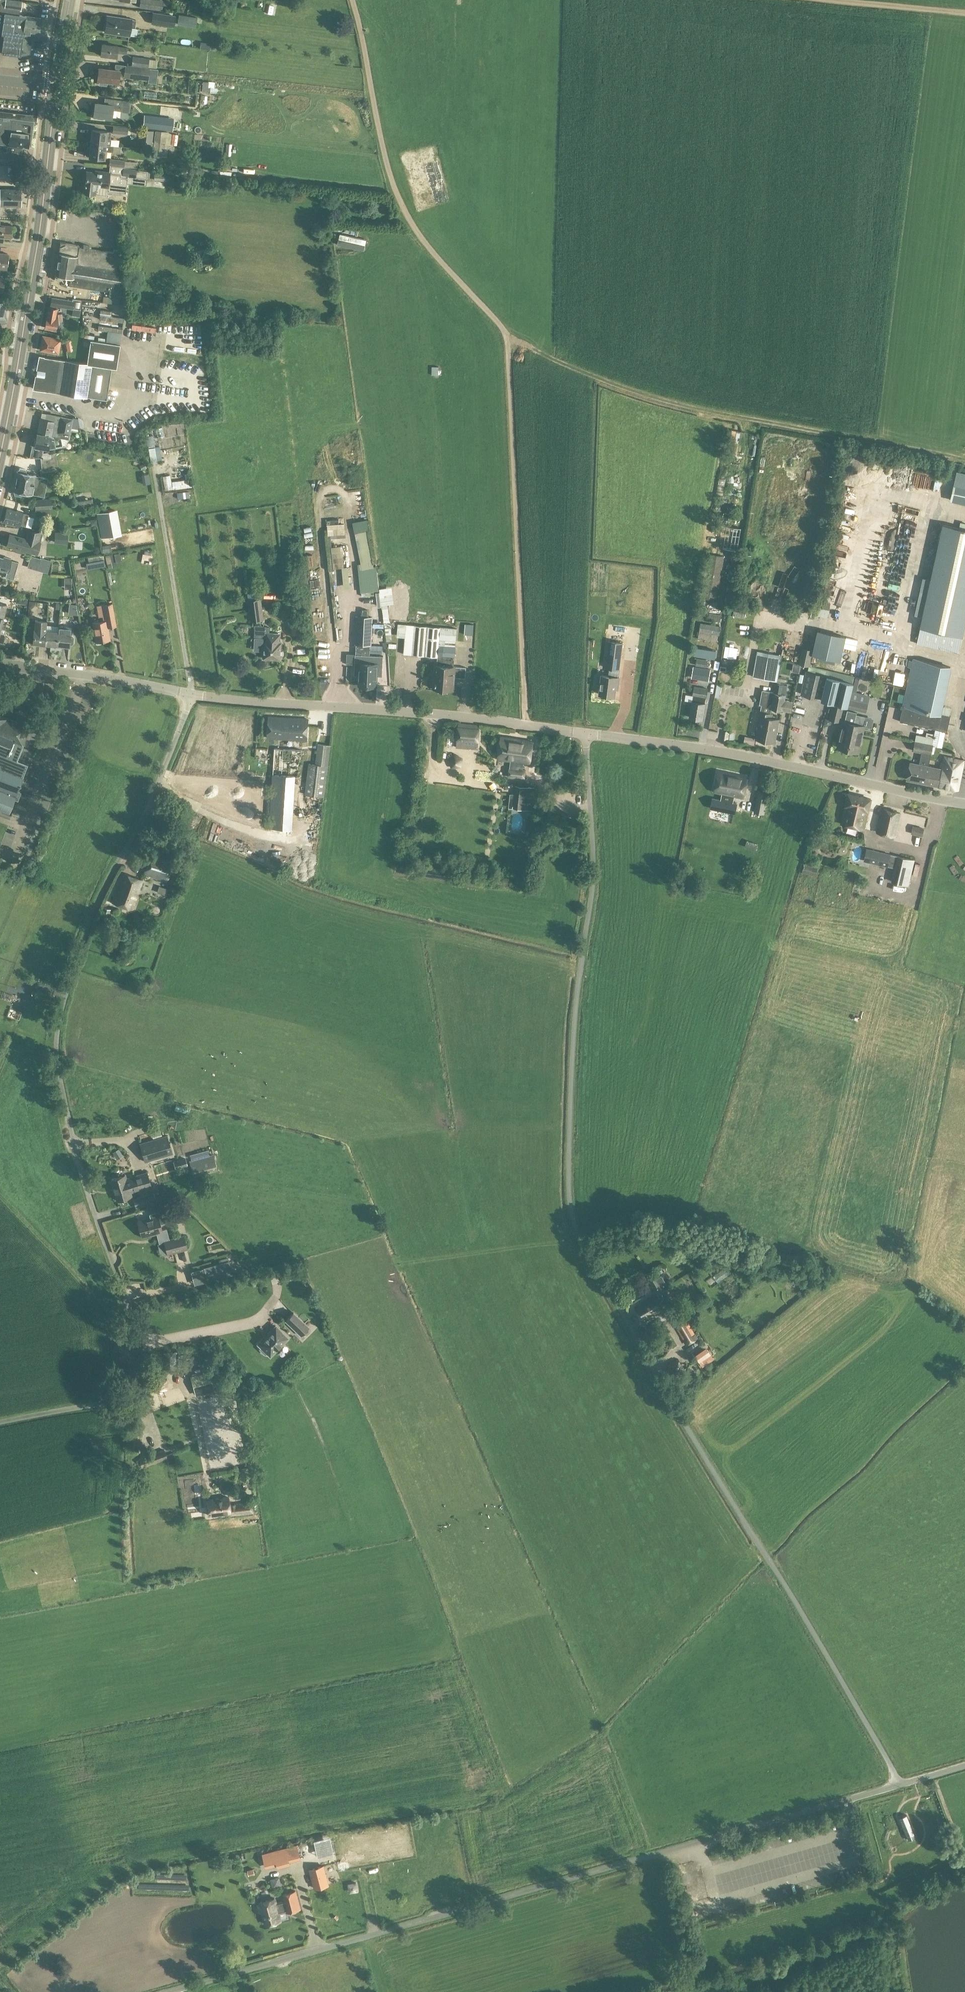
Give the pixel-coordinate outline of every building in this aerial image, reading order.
[(4,14),(4,13),(19,16),(21,2),(6,0),(6,1),(0,0),(0,14),(4,14)] [(161,10),(163,0),(159,0),(141,0),(140,8),(161,10)] [(30,54),(32,38),(30,37),(31,34),(39,36),(41,19),(19,16),(4,13),(4,14),(1,35),(4,35),(1,54),(20,56),(30,54)] [(175,17),(153,13),(152,23),(174,27),(175,17)] [(197,18),(179,15),(177,25),(196,28),(197,18)] [(107,16),(105,33),(129,36),(130,28),(135,29),(136,21),(107,16)] [(118,47),(118,46),(102,44),(101,55),(117,57),(117,53),(126,54),(127,48),(118,47)] [(92,62),(97,61),(97,55),(81,56),(82,63),(87,62),(87,68),(93,68),(92,62)] [(148,67),(149,60),(133,57),(132,65),(148,67)] [(150,69),(125,66),(124,78),(149,81),(150,73),(158,74),(158,70),(150,69)] [(98,74),(96,73),(95,79),(98,79),(98,81),(99,81),(99,85),(106,86),(107,82),(117,83),(119,71),(99,68),(98,74)] [(107,105),(95,103),(93,118),(103,120),(103,117),(111,118),(112,111),(129,113),(130,102),(107,99),(107,105)] [(7,145),(7,153),(0,152),(0,165),(10,165),(10,163),(22,163),(23,154),(22,154),(22,147),(28,148),(29,140),(32,141),(34,121),(0,117),(0,144),(7,145)] [(149,121),(148,129),(159,130),(160,122),(149,121)] [(127,135),(128,128),(114,127),(113,133),(127,135)] [(111,132),(92,130),(90,144),(105,145),(111,146),(111,139),(110,139),(111,132)] [(164,157),(166,138),(155,137),(153,156),(164,157)] [(104,159),(105,151),(113,152),(113,146),(111,146),(105,145),(90,144),(89,157),(104,159)] [(109,166),(124,168),(137,170),(138,163),(110,160),(109,166)] [(84,185),(83,185),(82,194),(106,196),(107,192),(126,194),(128,178),(135,179),(135,178),(141,179),(146,179),(147,179),(148,171),(137,170),(124,168),(109,166),(108,173),(101,172),(101,173),(87,172),(85,184),(84,184),(84,185)] [(193,175),(219,177),(220,172),(218,171),(211,170),(211,173),(198,172),(199,169),(194,169),(193,175)] [(154,181),(166,182),(167,174),(154,173),(154,181)] [(21,206),(21,190),(0,189),(0,206),(21,206)] [(11,227),(0,226),(0,242),(2,242),(3,238),(10,238),(11,227)] [(89,249),(89,246),(83,245),(83,248),(79,247),(79,246),(61,243),(55,280),(62,281),(62,283),(68,285),(107,292),(107,291),(116,285),(118,285),(120,273),(119,272),(120,270),(116,269),(119,254),(117,253),(118,250),(114,250),(113,253),(89,249)] [(72,302),(51,298),(50,308),(49,308),(45,328),(59,330),(58,322),(63,321),(62,314),(58,314),(57,310),(60,311),(60,307),(72,309),(81,310),(81,300),(72,299),(72,302)] [(110,339),(123,341),(125,329),(111,327),(110,339)] [(41,350),(58,353),(60,340),(43,337),(41,350)] [(87,364),(39,357),(33,389),(106,400),(111,368),(117,369),(120,345),(90,340),(90,346),(87,364)] [(51,436),(61,438),(62,433),(69,434),(71,428),(80,430),(78,418),(73,417),(72,419),(61,417),(47,414),(45,420),(40,419),(37,434),(51,436)] [(160,435),(167,433),(165,423),(158,425),(160,435)] [(739,450),(742,428),(734,427),(731,449),(739,450)] [(36,439),(34,439),(33,444),(35,444),(34,446),(48,449),(63,447),(61,438),(51,436),(37,434),(37,433),(36,439)] [(148,449),(155,448),(153,436),(146,437),(148,449)] [(187,451),(188,457),(193,456),(191,444),(182,446),(183,452),(187,451)] [(162,460),(160,451),(155,451),(155,448),(148,449),(151,464),(158,463),(157,461),(162,460)] [(49,454),(50,458),(42,459),(43,471),(57,469),(55,453),(49,454)] [(15,496),(21,497),(23,493),(31,495),(33,489),(37,489),(39,477),(35,476),(27,474),(26,470),(19,469),(17,473),(16,472),(13,491),(15,496)] [(174,472),(165,471),(165,480),(174,480),(174,472)] [(918,471),(917,483),(937,484),(937,472),(918,471)] [(957,472),(951,502),(964,505),(964,474),(957,472)] [(51,499),(34,500),(36,517),(51,516),(50,509),(52,508),(51,499)] [(79,509),(93,506),(92,499),(78,502),(79,509)] [(28,514),(22,513),(22,512),(7,509),(4,522),(19,526),(19,525),(25,526),(28,514)] [(722,521),(716,549),(728,551),(735,518),(727,516),(725,522),(722,521)] [(944,523),(963,528),(964,522),(946,517),(944,523)] [(116,531),(122,530),(119,519),(113,520),(116,531)] [(359,520),(361,529),(369,527),(368,519),(359,520)] [(924,615),(918,644),(959,653),(964,625),(964,530),(944,525),(932,580),(924,578),(916,614),(924,615)] [(29,538),(26,537),(26,539),(10,535),(7,546),(17,548),(17,551),(25,553),(37,556),(43,533),(31,532),(29,538)] [(68,534),(55,533),(55,542),(68,543),(68,534)] [(151,560),(152,551),(145,550),(144,559),(151,560)] [(710,554),(702,598),(716,600),(724,557),(710,554)] [(51,562),(31,556),(28,567),(48,573),(51,562)] [(11,559),(4,557),(4,558),(0,557),(0,570),(7,571),(5,579),(12,581),(14,573),(17,562),(10,560),(11,559)] [(723,593),(729,594),(732,583),(726,581),(723,593)] [(393,601),(389,601),(387,585),(382,586),(388,639),(394,638),(391,612),(394,611),(393,601)] [(831,614),(833,599),(822,597),(819,612),(831,614)] [(251,621),(263,619),(261,600),(249,601),(251,621)] [(103,621),(92,623),(95,642),(110,639),(108,628),(117,626),(113,603),(97,606),(99,617),(103,617),(103,621)] [(356,644),(357,644),(370,645),(371,645),(372,617),(367,617),(368,610),(363,610),(363,617),(357,617),(356,644)] [(708,619),(720,622),(722,615),(709,612),(708,619)] [(45,645),(46,630),(47,621),(35,620),(33,644),(45,645)] [(721,627),(701,624),(698,639),(711,641),(712,633),(719,635),(721,627)] [(58,626),(58,631),(57,646),(69,647),(71,627),(58,626)] [(440,627),(414,626),(412,656),(438,658),(440,627)] [(262,639),(256,639),(255,650),(262,650),(264,650),(264,658),(273,659),(273,658),(277,658),(277,659),(281,659),(282,642),(280,642),(280,634),(269,633),(269,627),(262,627),(262,639)] [(45,645),(57,646),(58,631),(46,630),(45,645)] [(818,631),(813,654),(840,660),(845,637),(818,631)] [(600,695),(614,697),(615,686),(617,686),(618,678),(617,677),(618,670),(619,670),(623,643),(609,642),(605,668),(612,669),(611,677),(602,676),(600,695)] [(374,686),(377,686),(377,676),(382,677),(383,656),(370,655),(370,645),(357,644),(356,655),(355,655),(355,675),(359,676),(359,685),(368,686),(368,688),(374,688),(374,686)] [(724,655),(736,657),(737,648),(726,645),(724,655)] [(434,673),(433,678),(436,678),(435,688),(453,690),(454,677),(466,678),(467,667),(454,667),(456,647),(443,646),(442,666),(437,666),(436,673),(434,673)] [(692,654),(714,658),(715,652),(693,649),(692,654)] [(757,651),(752,677),(777,682),(782,656),(757,651)] [(885,673),(893,673),(893,656),(885,655),(885,673)] [(950,667),(913,658),(900,720),(937,728),(946,731),(947,731),(950,716),(940,713),(950,667)] [(696,665),(707,667),(708,661),(697,659),(696,665)] [(693,667),(692,676),(709,679),(710,670),(693,667)] [(854,683),(806,670),(800,694),(848,706),(854,683)] [(762,690),(760,705),(761,705),(760,712),(761,712),(771,714),(772,709),(792,712),(793,702),(784,700),(785,695),(786,695),(787,686),(775,684),(774,693),(766,692),(766,691),(762,690)] [(706,698),(708,689),(694,687),(693,696),(692,702),(689,718),(703,720),(705,704),(706,698)] [(851,699),(849,707),(849,709),(867,713),(869,702),(851,699)] [(841,722),(844,706),(833,703),(830,719),(832,720),(832,721),(841,722)] [(847,710),(845,722),(844,722),(839,748),(849,750),(855,724),(857,714),(857,713),(847,710)] [(771,714),(761,712),(756,739),(775,742),(779,719),(772,718),(773,714),(771,714)] [(849,750),(859,752),(865,726),(864,726),(866,717),(857,714),(855,724),(849,750)] [(8,813),(19,786),(20,786),(21,784),(20,784),(27,765),(26,767),(15,763),(31,724),(16,719),(15,721),(0,715),(0,809),(8,813)] [(268,738),(307,740),(308,719),(269,717),(268,738)] [(802,720),(792,720),(792,743),(803,742),(802,720)] [(478,750),(479,725),(458,724),(457,748),(478,750)] [(729,727),(729,735),(738,735),(739,727),(729,727)] [(945,738),(946,731),(937,728),(935,736),(945,738)] [(509,777),(524,779),(525,770),(522,769),(523,763),(530,764),(533,742),(501,737),(498,759),(516,762),(516,769),(510,768),(509,777)] [(755,739),(745,738),(744,744),(754,746),(755,739)] [(911,763),(908,780),(928,784),(931,767),(929,766),(933,745),(915,741),(913,751),(922,753),(919,764),(911,763)] [(318,744),(315,765),(309,764),(305,795),(324,797),(328,766),(331,746),(318,744)] [(275,749),(271,811),(270,829),(293,830),(294,812),(293,812),(294,797),(299,798),(302,750),(275,749)] [(943,769),(931,767),(928,784),(958,790),(964,761),(945,757),(943,769)] [(727,799),(728,798),(730,799),(731,795),(744,798),(748,778),(718,772),(714,792),(723,794),(720,810),(717,810),(708,853),(731,859),(732,853),(736,854),(737,849),(733,848),(742,807),(730,804),(731,802),(730,802),(730,800),(727,799)] [(535,788),(516,785),(514,795),(510,794),(509,808),(533,810),(535,788)] [(764,815),(769,793),(759,790),(754,812),(764,815)] [(849,795),(843,824),(865,829),(872,800),(849,795)] [(878,833),(896,837),(901,814),(884,809),(878,833)] [(911,834),(922,837),(924,829),(913,826),(911,834)] [(306,859),(305,856),(313,854),(307,832),(287,837),(294,863),(306,859)] [(758,844),(747,840),(745,847),(756,851),(758,844)] [(871,863),(897,869),(894,882),(909,886),(915,860),(874,851),(871,863)] [(151,854),(144,874),(167,882),(174,862),(151,854)] [(802,873),(816,877),(819,865),(814,863),(813,866),(804,864),(802,873)] [(13,882),(15,876),(4,873),(2,878),(13,882)] [(122,874),(112,903),(132,909),(142,880),(122,874)] [(159,890),(169,893),(171,885),(161,883),(159,890)] [(108,918),(110,910),(103,908),(100,916),(108,918)] [(145,1162),(171,1155),(166,1135),(140,1143),(145,1162)] [(193,1177),(217,1170),(212,1154),(189,1161),(193,1177)] [(186,1158),(174,1162),(176,1169),(180,1168),(182,1173),(189,1171),(186,1158)] [(127,1178),(126,1176),(111,1180),(117,1201),(132,1197),(131,1193),(151,1187),(147,1173),(127,1178)] [(133,1199),(136,1208),(157,1202),(154,1193),(133,1199)] [(142,1237),(156,1233),(162,1232),(161,1231),(160,1225),(168,1223),(165,1210),(149,1214),(150,1218),(138,1222),(142,1237)] [(167,1229),(161,1231),(162,1232),(156,1233),(159,1244),(164,1242),(167,1255),(188,1249),(184,1235),(169,1239),(167,1229)] [(219,1260),(220,1263),(204,1267),(208,1280),(232,1273),(228,1258),(219,1260)] [(716,1275),(722,1280),(735,1266),(729,1261),(716,1275)] [(659,1297),(657,1299),(659,1302),(665,1299),(661,1293),(669,1289),(662,1276),(651,1282),(659,1297)] [(636,1309),(643,1322),(654,1315),(656,1318),(665,1313),(659,1302),(657,1299),(656,1297),(636,1309)] [(300,1336),(308,1328),(293,1313),(285,1321),(300,1336)] [(675,1326),(686,1345),(698,1339),(687,1319),(675,1326)] [(270,1357),(288,1339),(275,1326),(257,1345),(261,1348),(259,1350),(265,1355),(266,1354),(270,1357)] [(703,1367),(715,1358),(707,1347),(695,1355),(703,1367)] [(667,1365),(674,1376),(685,1370),(678,1358),(667,1365)] [(210,1372),(192,1377),(196,1395),(214,1390),(210,1372)] [(157,1381),(160,1388),(175,1383),(172,1375),(157,1381)] [(142,1468),(168,1459),(164,1450),(139,1459),(142,1468)] [(252,1480),(250,1467),(240,1468),(242,1482),(252,1480)] [(228,1498),(206,1500),(208,1516),(230,1513),(230,1516),(253,1513),(252,1502),(229,1504),(228,1498)] [(907,1815),(899,1818),(909,1840),(916,1837),(907,1815)] [(333,1852),(329,1837),(314,1841),(318,1856),(333,1852)] [(297,1844),(262,1853),(267,1869),(278,1866),(279,1868),(291,1865),(291,1862),(301,1859),(297,1844)] [(181,1865),(183,1871),(189,1869),(187,1863),(181,1865)] [(324,1865),(310,1869),(315,1888),(329,1884),(324,1865)] [(352,1879),(353,1888),(364,1886),(363,1877),(352,1879)] [(266,1925),(281,1921),(278,1913),(287,1910),(288,1912),(300,1909),(296,1891),(283,1895),(285,1902),(276,1904),(275,1899),(260,1902),(261,1905),(259,1905),(261,1912),(263,1911),(266,1925)] [(321,1924),(315,1896),(307,1898),(313,1926),(321,1924)]
